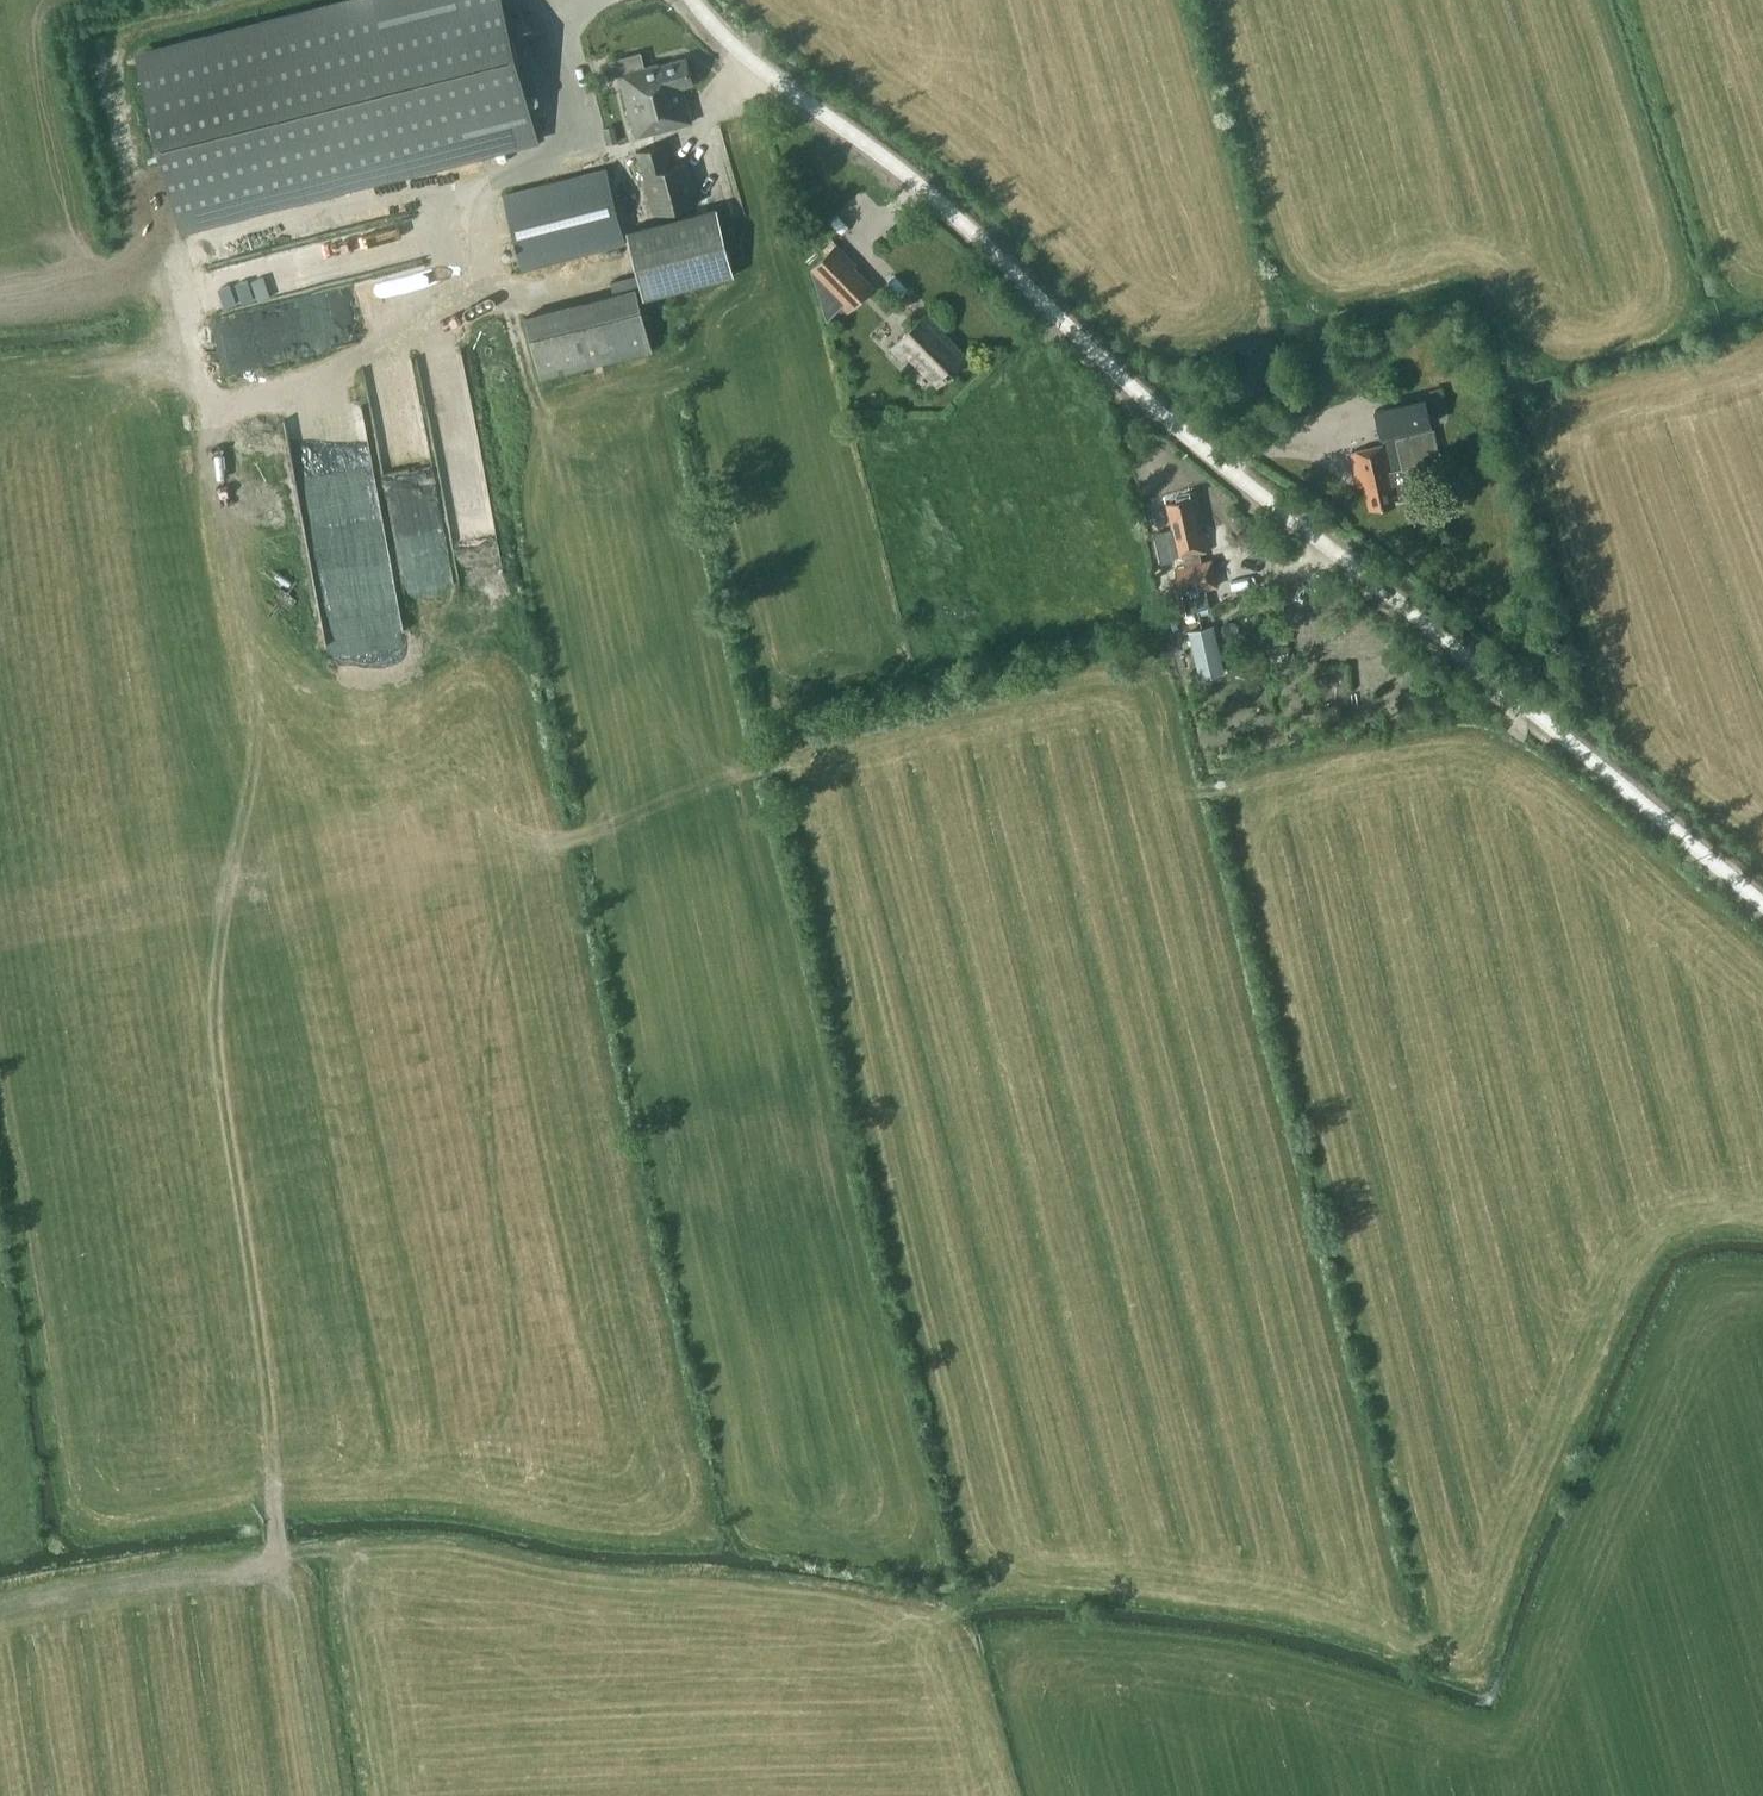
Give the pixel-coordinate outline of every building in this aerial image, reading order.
[(181,227),(536,137),(502,0),(358,0),(138,55),(181,227)] [(614,76),(619,74),(635,137),(691,121),(682,86),(693,84),(686,57),(658,65),(658,63),(644,67),(640,53),(610,61),(614,76)] [(609,144),(618,141),(614,125),(604,128),(609,144)] [(636,152),(654,215),(697,203),(686,162),(672,166),(665,143),(636,152)] [(624,243),(606,169),(503,195),(522,269),(624,243)] [(627,232),(645,298),(735,274),(718,207),(627,232)] [(845,303),(851,309),(873,288),(853,268),(857,264),(837,243),(811,268),(830,317),(845,303)] [(651,351),(636,289),(632,275),(613,280),(616,294),(524,317),(539,379),(651,351)] [(924,316),(892,348),(903,359),(909,353),(940,384),(966,358),(924,316)] [(1448,408),(1442,385),(1431,388),(1437,411),(1448,408)] [(1440,461),(1433,431),(1427,398),(1376,410),(1384,445),(1352,452),(1360,487),(1365,486),(1370,509),(1395,504),(1395,503),(1422,497),(1415,466),(1440,461)] [(1182,556),(1185,568),(1202,564),(1200,552),(1210,550),(1206,532),(1201,533),(1193,498),(1167,504),(1173,530),(1168,531),(1174,558),(1182,556)] [(400,509),(418,611),(464,603),(446,501),(400,509)] [(1212,562),(1202,564),(1185,568),(1176,570),(1180,585),(1186,614),(1211,608),(1207,590),(1218,587),(1212,562)] [(1218,648),(1213,624),(1190,630),(1195,653),(1218,648)]
